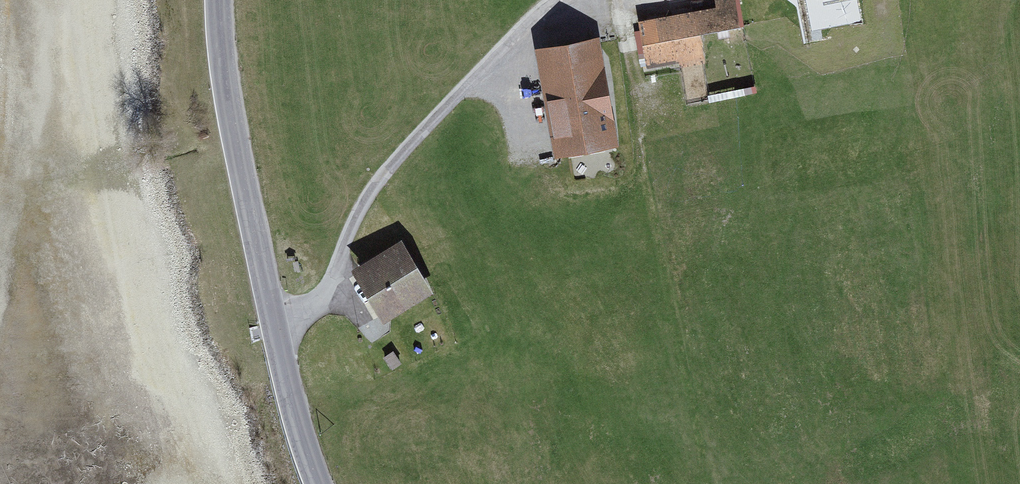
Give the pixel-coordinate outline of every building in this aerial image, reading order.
[(639,25),(649,74),(704,64),(700,41),(746,33),(739,0),(715,0),(717,10),(639,25)] [(540,52),(558,162),(612,153),(605,113),(613,112),(607,73),(599,75),(593,43),(540,52)] [(758,55),(748,57),(751,72),(761,69),(758,55)] [(756,87),(707,96),(709,105),(757,96),(756,87)] [(404,246),(351,276),(378,324),(431,294),(404,246)] [(393,353),(385,358),(392,370),(401,364),(393,353)]
